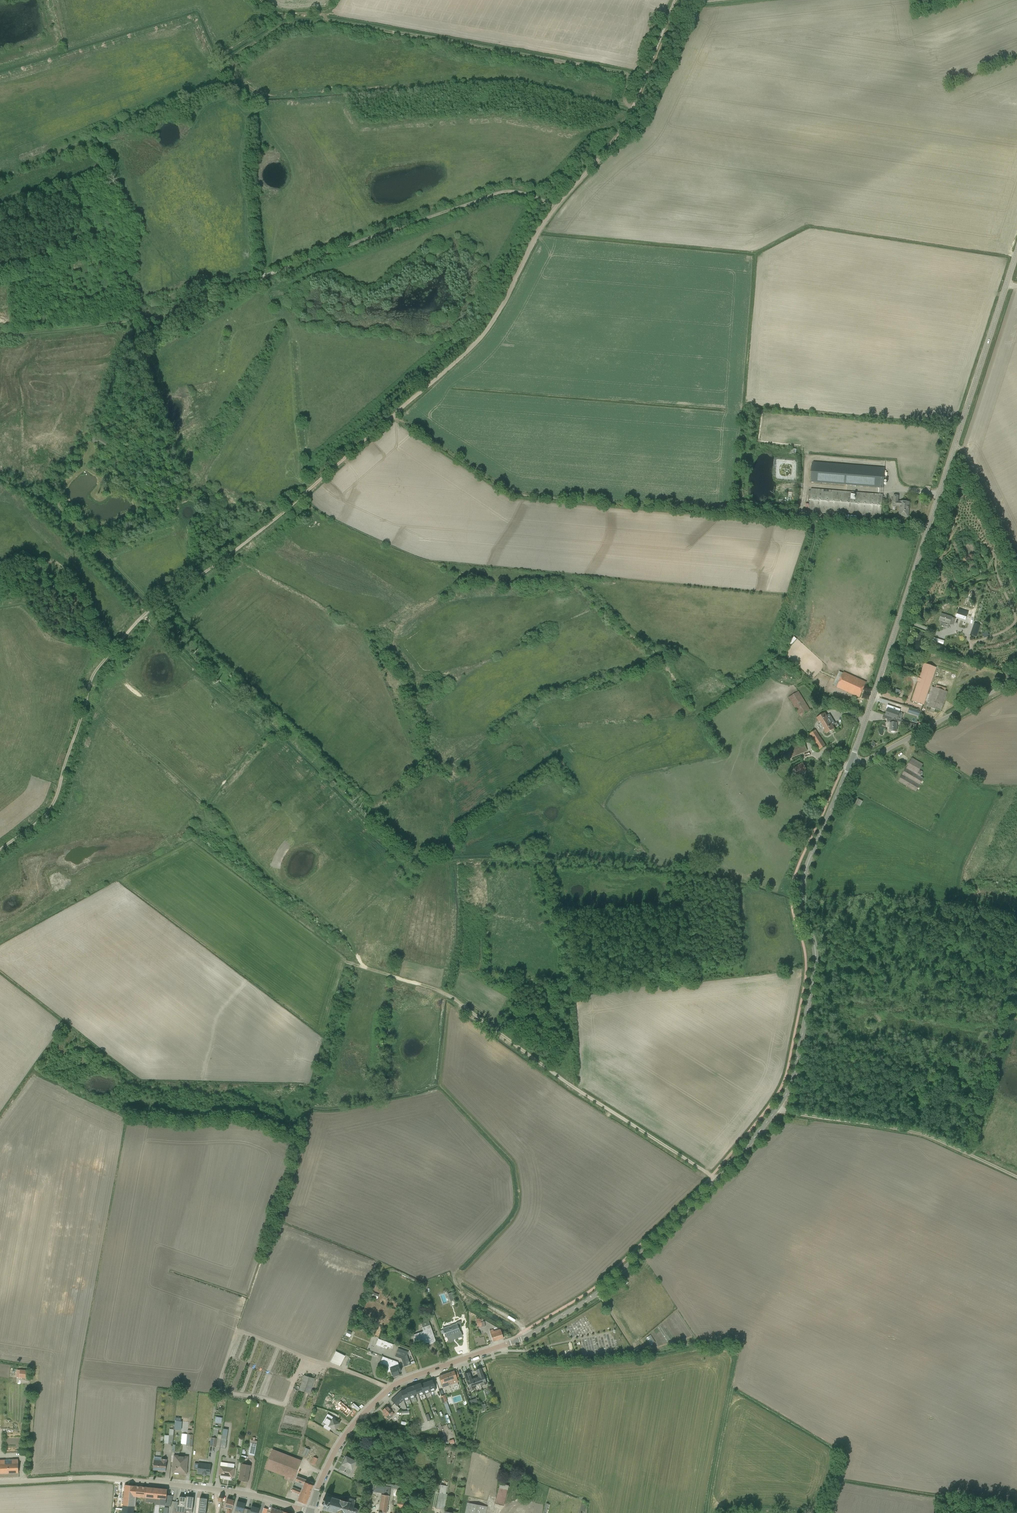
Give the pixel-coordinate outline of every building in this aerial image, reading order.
[(811,483),(884,488),(885,467),(813,462),(811,483)] [(805,504),(805,508),(809,508),(809,512),(880,517),(882,494),(811,489),(810,504),(805,504)] [(898,496),(894,496),(893,496),(892,506),(900,506),(899,516),(902,516),(907,516),(907,509),(908,509),(909,502),(900,502),(897,502),(898,496)] [(958,609),(956,617),(965,620),(968,612),(958,609)] [(939,625),(944,627),(945,627),(946,623),(950,625),(950,624),(952,625),(955,619),(951,618),(952,617),(941,614),(939,620),(941,621),(939,625)] [(912,701),(923,705),(924,701),(929,686),(936,667),(924,663),(912,701)] [(833,685),(837,687),(836,687),(855,695),(859,697),(866,682),(862,680),(843,672),(843,673),(839,671),(833,685)] [(931,687),(926,702),(928,703),(927,706),(940,711),(947,692),(931,687)] [(798,692),(789,698),(800,717),(811,711),(798,692)] [(887,709),(885,715),(889,716),(897,719),(900,710),(891,707),(890,709),(887,709)] [(909,708),(908,713),(919,716),(921,712),(909,708)] [(827,716),(825,713),(816,718),(820,724),(819,725),(821,728),(822,728),(826,734),(834,728),(833,725),(835,724),(829,714),(827,716)] [(889,716),(887,722),(890,722),(890,731),(891,731),(891,732),(892,733),(894,733),(895,732),(895,731),(896,731),(897,723),(900,722),(902,723),(902,720),(901,720),(897,719),(889,716)] [(819,751),(826,746),(816,731),(809,735),(819,751)] [(803,741),(767,756),(771,766),(807,751),(803,741)] [(912,758),(898,782),(916,792),(923,778),(920,777),(922,772),(919,771),(923,764),(912,758)] [(803,763),(794,769),(798,775),(807,769),(803,763)] [(429,1345),(436,1343),(427,1317),(421,1319),(422,1322),(420,1322),(421,1324),(420,1324),(422,1328),(421,1328),(423,1332),(413,1335),(417,1347),(429,1342),(429,1345)] [(444,1333),(445,1337),(460,1332),(458,1328),(461,1327),(460,1321),(456,1323),(442,1328),(443,1330),(440,1331),(441,1334),(444,1333)] [(493,1329),(489,1331),(492,1342),(503,1338),(501,1331),(500,1329),(493,1331),(493,1329)] [(392,1348),(393,1345),(378,1339),(375,1345),(386,1349),(387,1347),(392,1348)] [(639,1346),(633,1350),(636,1355),(642,1351),(639,1346)] [(408,1352),(398,1348),(395,1357),(401,1359),(404,1367),(410,1365),(407,1355),(408,1352)] [(345,1356),(335,1351),(330,1362),(340,1366),(345,1356)] [(397,1362),(382,1357),(380,1364),(387,1366),(386,1369),(387,1373),(391,1371),(392,1377),(399,1375),(398,1372),(400,1371),(397,1362)] [(483,1375),(480,1368),(475,1370),(478,1377),(471,1379),(469,1372),(464,1374),(466,1381),(468,1388),(469,1390),(475,1388),(474,1386),(480,1384),(481,1386),(486,1384),(486,1382),(485,1382),(483,1375)] [(28,1379),(29,1371),(20,1370),(17,1370),(16,1377),(19,1377),(19,1378),(28,1379)] [(454,1371),(439,1376),(443,1388),(458,1382),(456,1378),(459,1377),(457,1372),(455,1372),(454,1371)] [(303,1375),(298,1390),(310,1393),(314,1379),(303,1375)] [(426,1382),(430,1392),(436,1390),(432,1380),(426,1382)] [(430,1392),(426,1382),(421,1384),(424,1394),(430,1392)] [(418,1396),(424,1394),(421,1384),(420,1383),(415,1385),(410,1386),(405,1388),(406,1389),(409,1400),(415,1397),(414,1395),(417,1394),(418,1396)] [(400,1391),(403,1400),(404,1402),(409,1400),(406,1389),(400,1391)] [(400,1391),(391,1400),(394,1404),(392,1406),(397,1411),(399,1409),(397,1406),(403,1400),(400,1391)] [(451,1414),(446,1402),(443,1403),(443,1404),(444,1404),(448,1415),(451,1414)] [(383,1414),(385,1417),(386,1417),(389,1418),(394,1414),(387,1406),(381,1410),(384,1414),(383,1414)] [(335,1430),(339,1423),(335,1421),(336,1419),(327,1414),(322,1422),(325,1424),(323,1428),(329,1431),(331,1428),(335,1430)] [(183,1434),(182,1445),(192,1446),(194,1428),(188,1427),(187,1434),(183,1434)] [(220,1447),(221,1435),(217,1435),(218,1428),(213,1428),(212,1437),(211,1437),(210,1446),(220,1447)] [(164,1435),(163,1443),(168,1443),(168,1444),(172,1444),(173,1435),(169,1435),(164,1435)] [(248,1455),(254,1456),(257,1441),(254,1441),(255,1438),(253,1437),(252,1440),(251,1440),(248,1455)] [(174,1462),(173,1472),(176,1472),(179,1472),(179,1473),(186,1474),(188,1456),(174,1455),(174,1452),(175,1452),(176,1445),(175,1445),(172,1444),(171,1462),(174,1462)] [(301,1461),(272,1450),(265,1469),(293,1480),(301,1461)] [(357,1461),(345,1456),(338,1469),(348,1474),(350,1471),(351,1472),(357,1461)] [(154,1460),(153,1470),(161,1470),(161,1471),(165,1472),(166,1459),(162,1459),(162,1457),(154,1457),(154,1460)] [(0,1460),(0,1474),(19,1473),(18,1459),(0,1460)] [(198,1462),(197,1473),(202,1474),(202,1475),(206,1475),(209,1475),(211,1464),(198,1462)] [(221,1462),(219,1475),(232,1477),(234,1464),(221,1462)] [(242,1463),(238,1480),(247,1482),(251,1465),(242,1463)] [(372,1492),(381,1493),(381,1494),(378,1511),(386,1512),(390,1487),(399,1489),(400,1482),(396,1481),(395,1485),(385,1483),(384,1485),(373,1484),(374,1476),(370,1475),(367,1495),(371,1495),(372,1492)] [(300,1491),(309,1495),(313,1485),(305,1482),(306,1480),(297,1476),(295,1481),(303,1484),(300,1491)] [(500,1484),(492,1512),(502,1512),(503,1506),(508,1486),(500,1484)] [(125,1485),(122,1512),(138,1512),(138,1506),(134,1506),(135,1497),(156,1499),(156,1488),(125,1485)] [(435,1508),(441,1509),(440,1512),(443,1512),(444,1511),(447,1494),(446,1494),(447,1486),(441,1485),(439,1493),(438,1493),(435,1508)] [(306,1504),(309,1495),(300,1491),(293,1487),(291,1491),(299,1494),(297,1501),(306,1504)] [(156,1488),(156,1499),(160,1499),(159,1503),(165,1503),(165,1506),(170,1506),(173,1495),(166,1495),(167,1489),(156,1488)] [(321,1504),(323,1505),(322,1506),(323,1506),(322,1510),(325,1510),(325,1511),(326,1511),(327,1511),(328,1511),(329,1512),(330,1512),(332,1512),(333,1512),(334,1512),(335,1512),(357,1512),(358,1512),(358,1510),(357,1510),(357,1509),(356,1508),(353,1507),(355,1500),(347,1498),(347,1501),(326,1495),(325,1499),(324,1499),(324,1500),(323,1500),(322,1500),(324,1501),(323,1504),(322,1503),(321,1504)] [(186,1496),(186,1497),(179,1496),(178,1504),(177,1504),(175,1512),(185,1512),(192,1512),(194,1497),(186,1496)] [(200,1498),(198,1512),(205,1512),(207,1498),(200,1498)] [(396,1508),(410,1510),(411,1500),(398,1498),(396,1507),(396,1508)] [(227,1499),(225,1507),(228,1508),(226,1512),(231,1512),(234,1500),(227,1499)] [(247,1509),(244,1508),(245,1504),(242,1503),(242,1502),(237,1501),(234,1512),(246,1512),(247,1509)] [(512,1510),(516,1511),(519,1503),(511,1501),(510,1507),(509,1506),(508,1511),(511,1512),(512,1510)] [(465,1512),(485,1512),(486,1507),(467,1503),(465,1512)] [(411,1510),(424,1512),(425,1506),(412,1504),(411,1510)]
